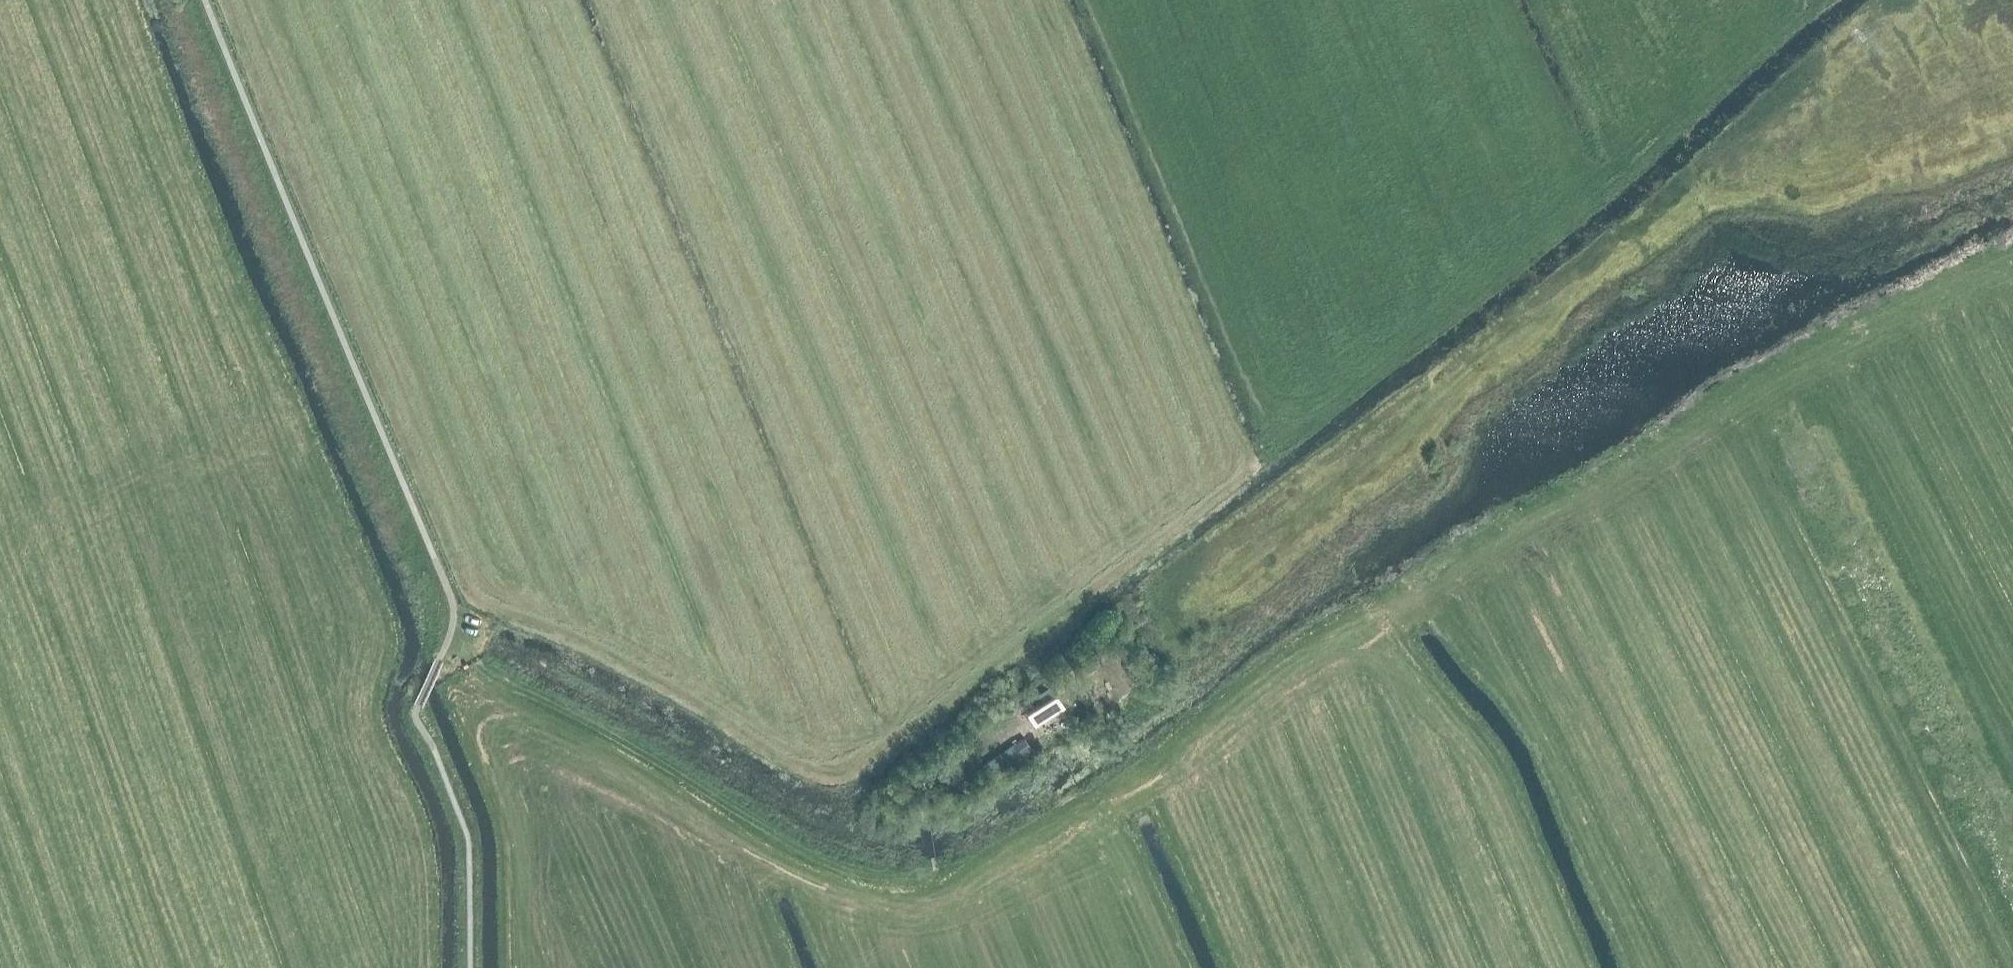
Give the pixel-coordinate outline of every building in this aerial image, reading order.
[(1036,726),(1066,707),(1057,693),(1028,712),(1036,726)]
